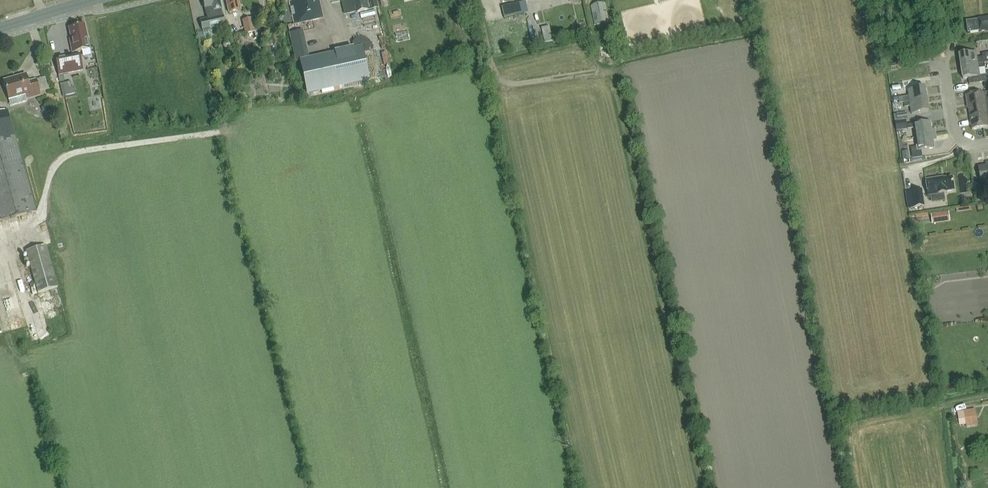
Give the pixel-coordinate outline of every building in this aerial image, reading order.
[(219,0),(202,0),(207,19),(200,21),(203,31),(211,29),(211,28),(225,25),(219,0)] [(240,10),(237,0),(226,0),(229,13),(240,10)] [(294,24),(322,18),(319,0),(289,0),(294,24)] [(357,13),(369,10),(366,0),(354,0),(357,13)] [(379,7),(377,0),(370,2),(372,9),(379,7)] [(464,0),(458,0),(459,10),(466,9),(464,0)] [(525,14),(522,2),(502,7),(505,18),(525,14)] [(609,22),(605,3),(591,6),(595,26),(609,22)] [(255,31),(252,18),(242,20),(245,34),(255,31)] [(987,33),(987,20),(968,23),(970,35),(987,33)] [(91,52),(90,48),(84,25),(70,28),(73,40),(71,40),(74,52),(82,50),(83,54),(91,52)] [(553,25),(545,26),(547,41),(556,40),(553,25)] [(368,80),(363,53),(366,52),(370,47),(369,41),(363,38),(356,39),(353,43),(354,48),(309,58),(302,31),(289,34),(296,62),(300,61),(308,93),(368,80)] [(977,58),(976,52),(959,55),(961,67),(984,63),(984,64),(987,63),(987,53),(982,54),(983,57),(977,58)] [(60,82),(64,81),(63,75),(83,71),(80,54),(55,59),(60,82)] [(984,64),(984,63),(961,67),(963,79),(969,78),(970,85),(984,82),(985,88),(987,87),(987,72),(987,73),(987,75),(986,75),(985,68),(984,64)] [(25,99),(40,94),(36,80),(28,82),(26,74),(3,81),(9,99),(24,95),(25,99)] [(72,87),(70,81),(63,83),(66,97),(76,94),(74,87),(72,87)] [(904,103),(927,100),(925,87),(908,90),(909,98),(903,99),(904,103)] [(969,108),(986,106),(984,98),(987,97),(987,92),(983,93),(966,95),(968,109),(969,108)] [(927,100),(904,103),(905,107),(911,106),(912,114),(929,112),(927,100)] [(970,119),(987,116),(987,109),(986,110),(986,106),(969,108),(970,119)] [(37,211),(7,110),(5,111),(0,112),(0,222),(37,211)] [(896,115),(897,122),(907,120),(907,113),(896,115)] [(970,119),(972,130),(987,127),(987,122),(987,121),(987,116),(970,119)] [(916,138),(936,134),(935,129),(932,129),(930,122),(907,125),(908,130),(914,129),(916,138)] [(937,140),(936,134),(916,138),(917,147),(911,148),(912,152),(934,148),(933,141),(937,140)] [(986,163),(986,166),(978,167),(982,190),(986,190),(985,183),(987,183),(987,162),(986,163)] [(946,192),(955,191),(952,177),(940,179),(939,178),(926,180),(928,196),(930,196),(931,203),(945,201),(944,193),(946,193),(946,192)] [(925,207),(922,190),(911,191),(914,208),(925,207)] [(949,212),(931,214),(932,225),(951,222),(949,212)] [(58,288),(46,246),(26,251),(38,293),(58,288)] [(966,425),(967,427),(978,425),(976,409),(964,411),(964,412),(957,413),(959,426),(966,425)]
